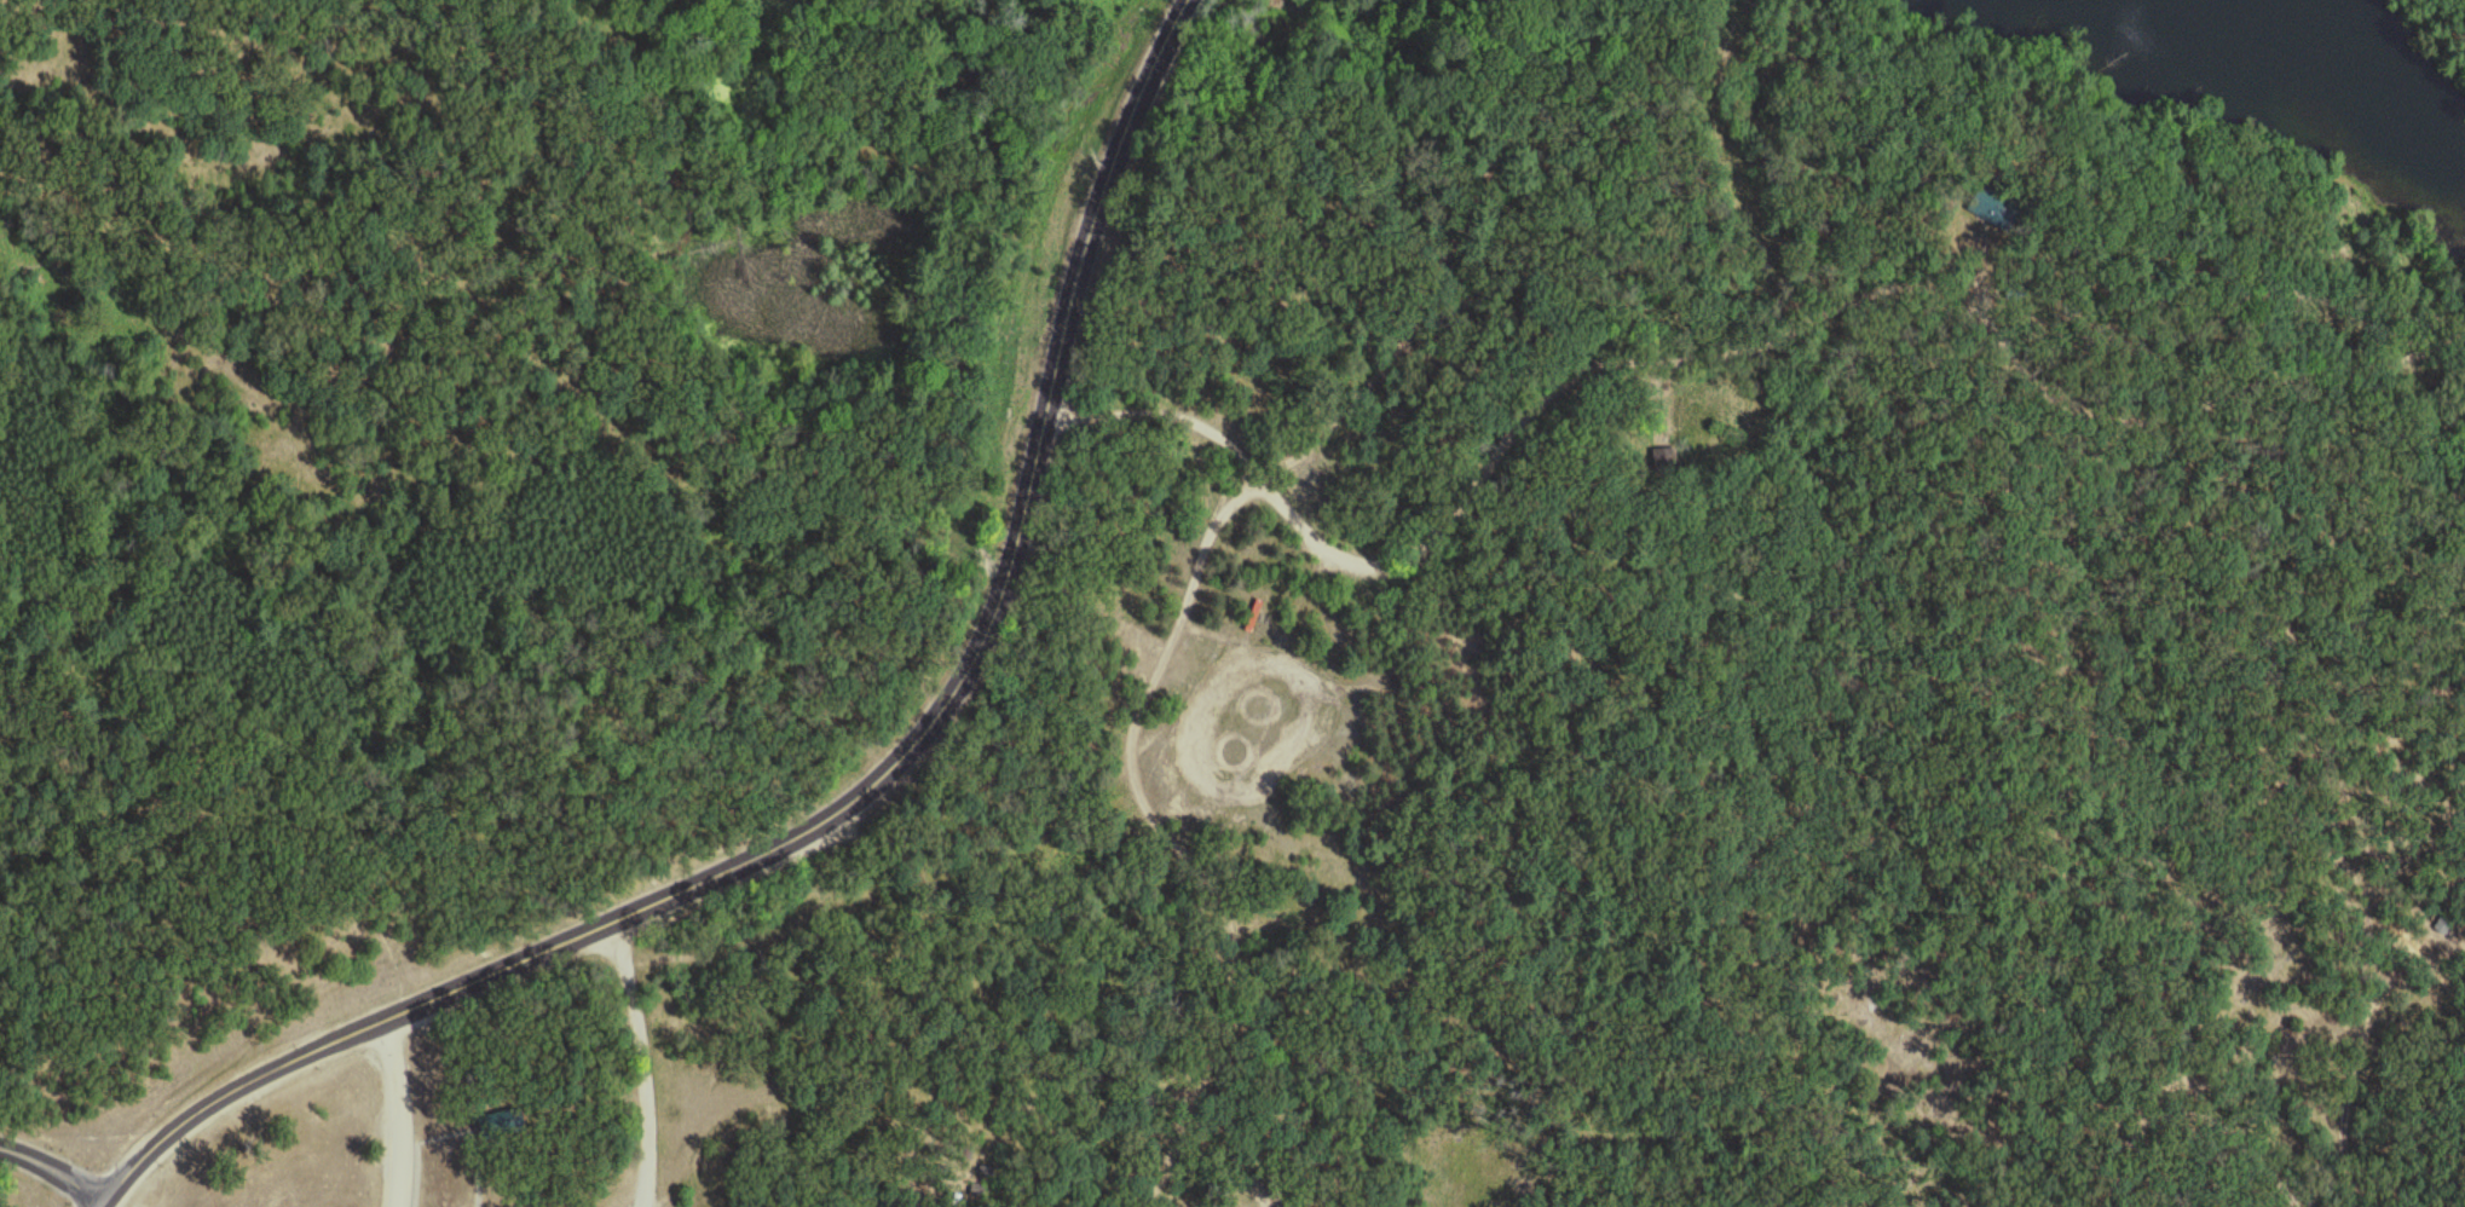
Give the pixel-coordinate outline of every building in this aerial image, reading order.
[(1976,171),(1962,197),(2009,223),(2024,197),(1976,171)] [(1651,440),(1652,463),(1676,461),(1675,438),(1651,440)] [(485,1130),(481,1108),(519,1101),(523,1122),(485,1130)] [(954,1147),(968,1150),(971,1134),(958,1132),(954,1147)] [(949,1157),(946,1168),(931,1162),(935,1151),(949,1157)] [(979,1154),(977,1165),(991,1166),(992,1155),(979,1154)] [(970,1172),(968,1183),(981,1185),(983,1174),(970,1172)] [(947,1178),(958,1183),(952,1196),(941,1191),(947,1178)] [(983,1198),(986,1188),(973,1185),(971,1196),(983,1198)]
